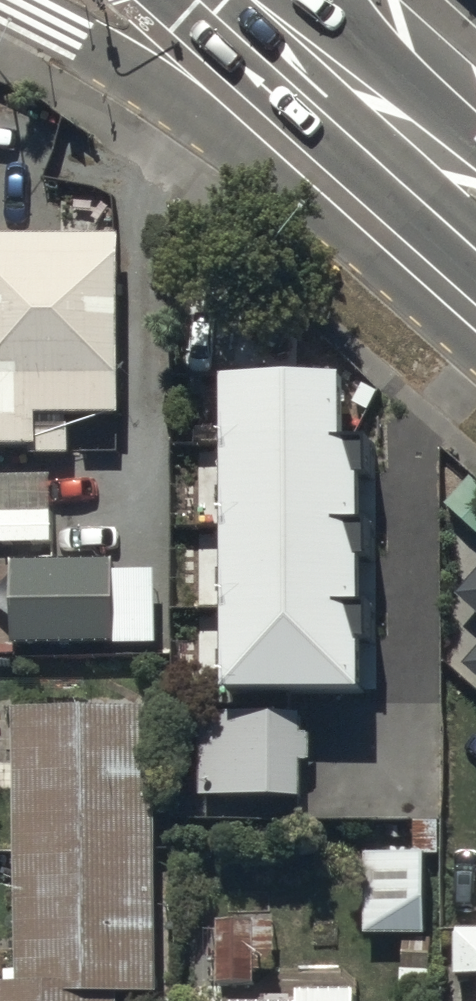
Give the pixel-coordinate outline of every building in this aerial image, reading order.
[(117,236),(0,238),(0,454),(71,453),(71,421),(120,420),(117,236)] [(339,383),(230,384),(232,692),(352,691),(352,643),(374,643),(374,612),(350,612),(350,562),(377,562),(376,527),(352,528),(352,479),(374,479),(374,447),(339,447),(339,383)] [(39,555),(51,554),(49,482),(0,483),(1,508),(0,508),(0,555),(39,555)] [(19,565),(20,642),(116,641),(115,564),(19,565)] [(456,598),(475,615),(475,576),(456,598)] [(463,667),(475,678),(475,653),(463,667)] [(221,725),(201,725),(203,813),(300,811),(300,777),(311,776),(310,726),(282,727),(282,715),(220,717),(221,725)] [(0,985),(0,1000),(124,1000),(124,994),(163,994),(160,717),(15,718),(18,985),(0,985)] [(425,857),(369,857),(369,934),(425,934),(425,857)] [(276,916),(219,916),(219,986),(253,986),(253,967),(276,967),(276,916)] [(455,928),(455,983),(475,983),(475,929),(455,928)] [(366,991),(358,991),(358,986),(299,987),(299,996),(218,999),(218,1000),(367,1000),(366,991)]
